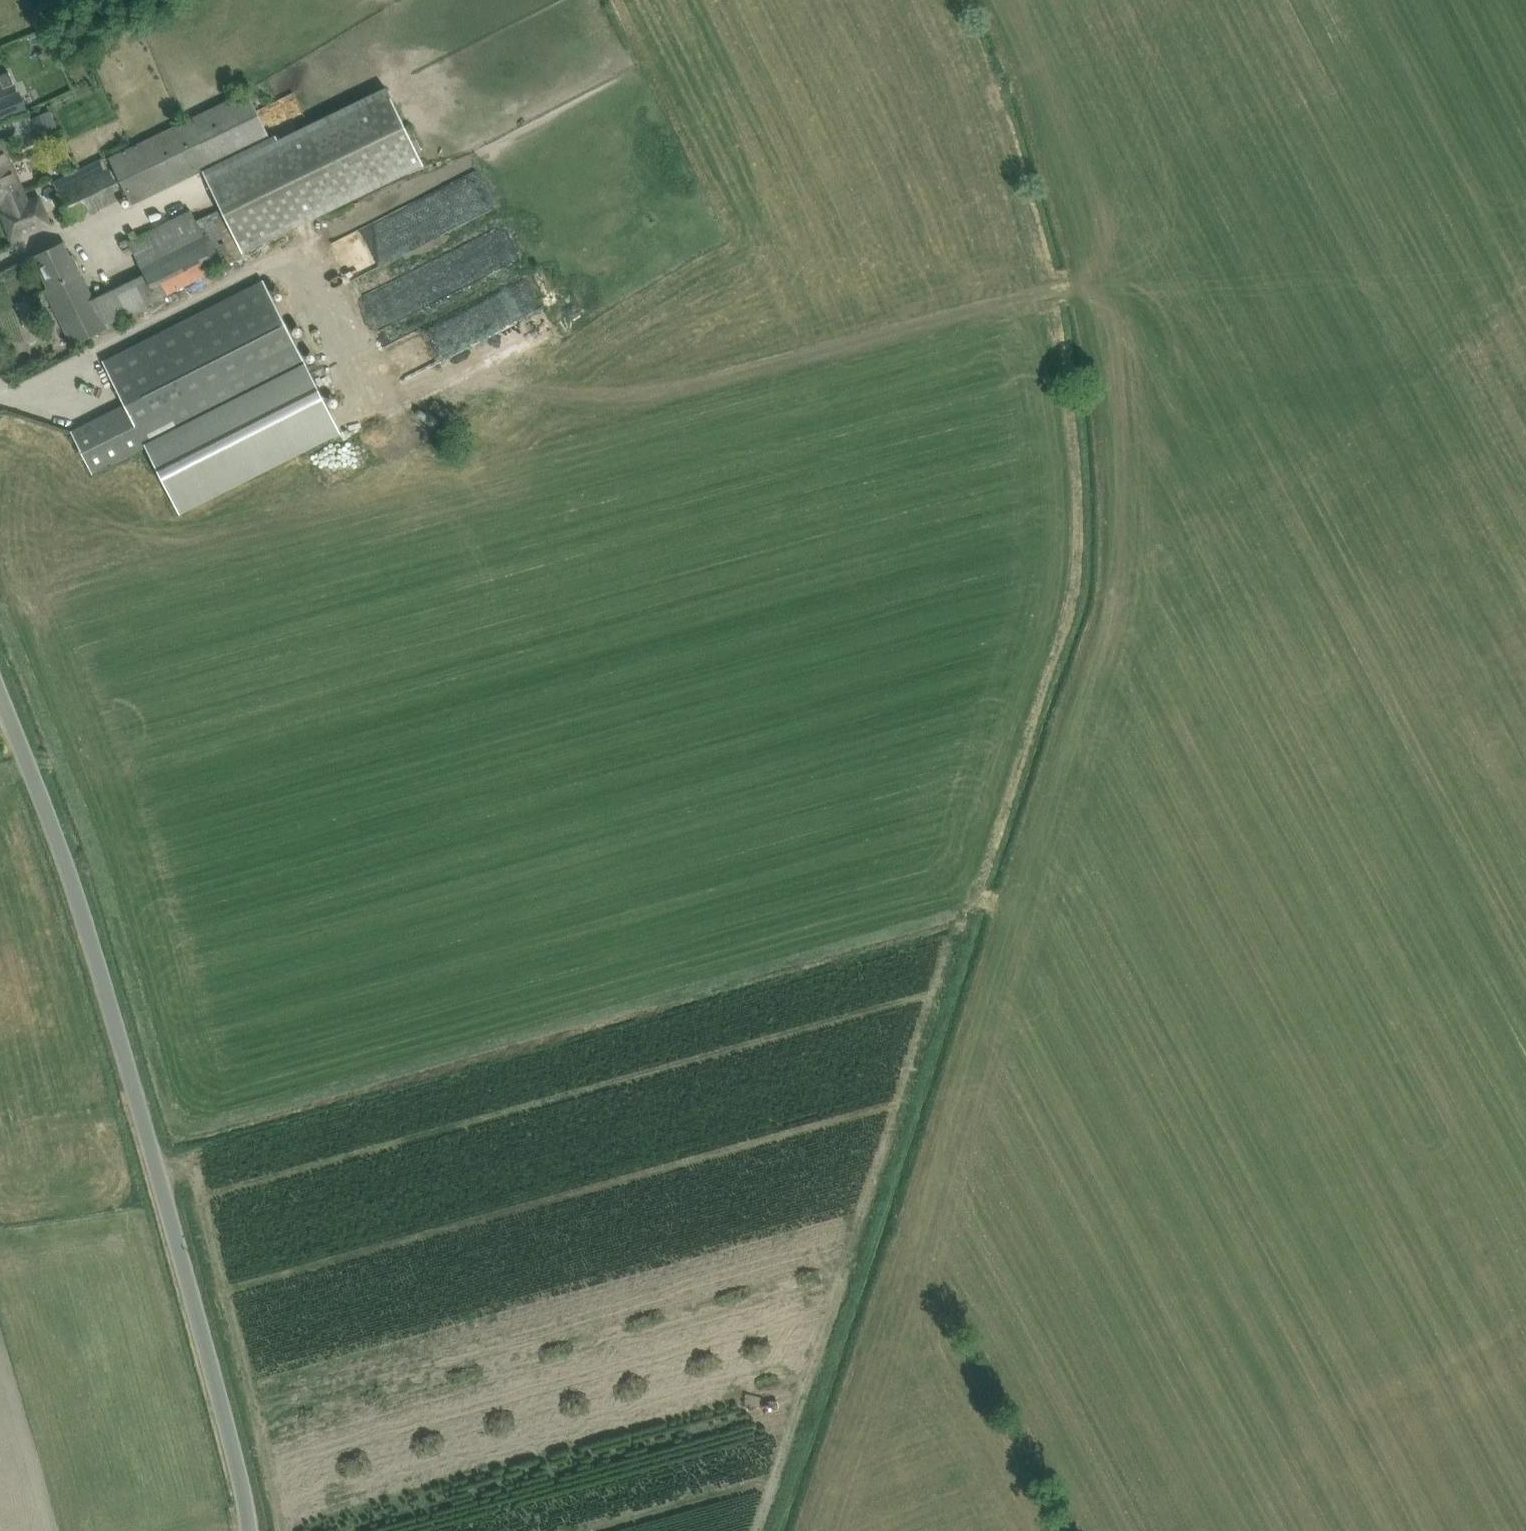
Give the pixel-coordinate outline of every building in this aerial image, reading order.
[(14,82),(9,71),(0,74),(0,88),(14,82)] [(270,137),(257,110),(247,90),(110,158),(133,204),(204,168),(244,252),(424,164),(386,86),(309,124),(279,139),(276,134),(270,137)] [(13,98),(7,101),(5,96),(0,98),(0,120),(25,110),(24,106),(33,102),(28,91),(13,98)] [(0,141),(0,201),(2,200),(6,212),(2,213),(13,239),(50,224),(39,198),(25,204),(20,192),(22,192),(0,140),(0,141)] [(81,168),(54,181),(59,192),(73,220),(123,196),(109,167),(86,179),(81,168)] [(413,203),(385,217),(390,229),(419,215),(413,203)] [(73,255),(71,256),(64,241),(33,256),(49,289),(46,290),(73,346),(108,329),(108,328),(148,309),(145,304),(243,257),(219,209),(196,220),(192,210),(129,242),(145,273),(94,299),(73,255)] [(93,473),(146,446),(180,513),(341,432),(265,280),(104,362),(125,404),(71,431),(93,473)]
